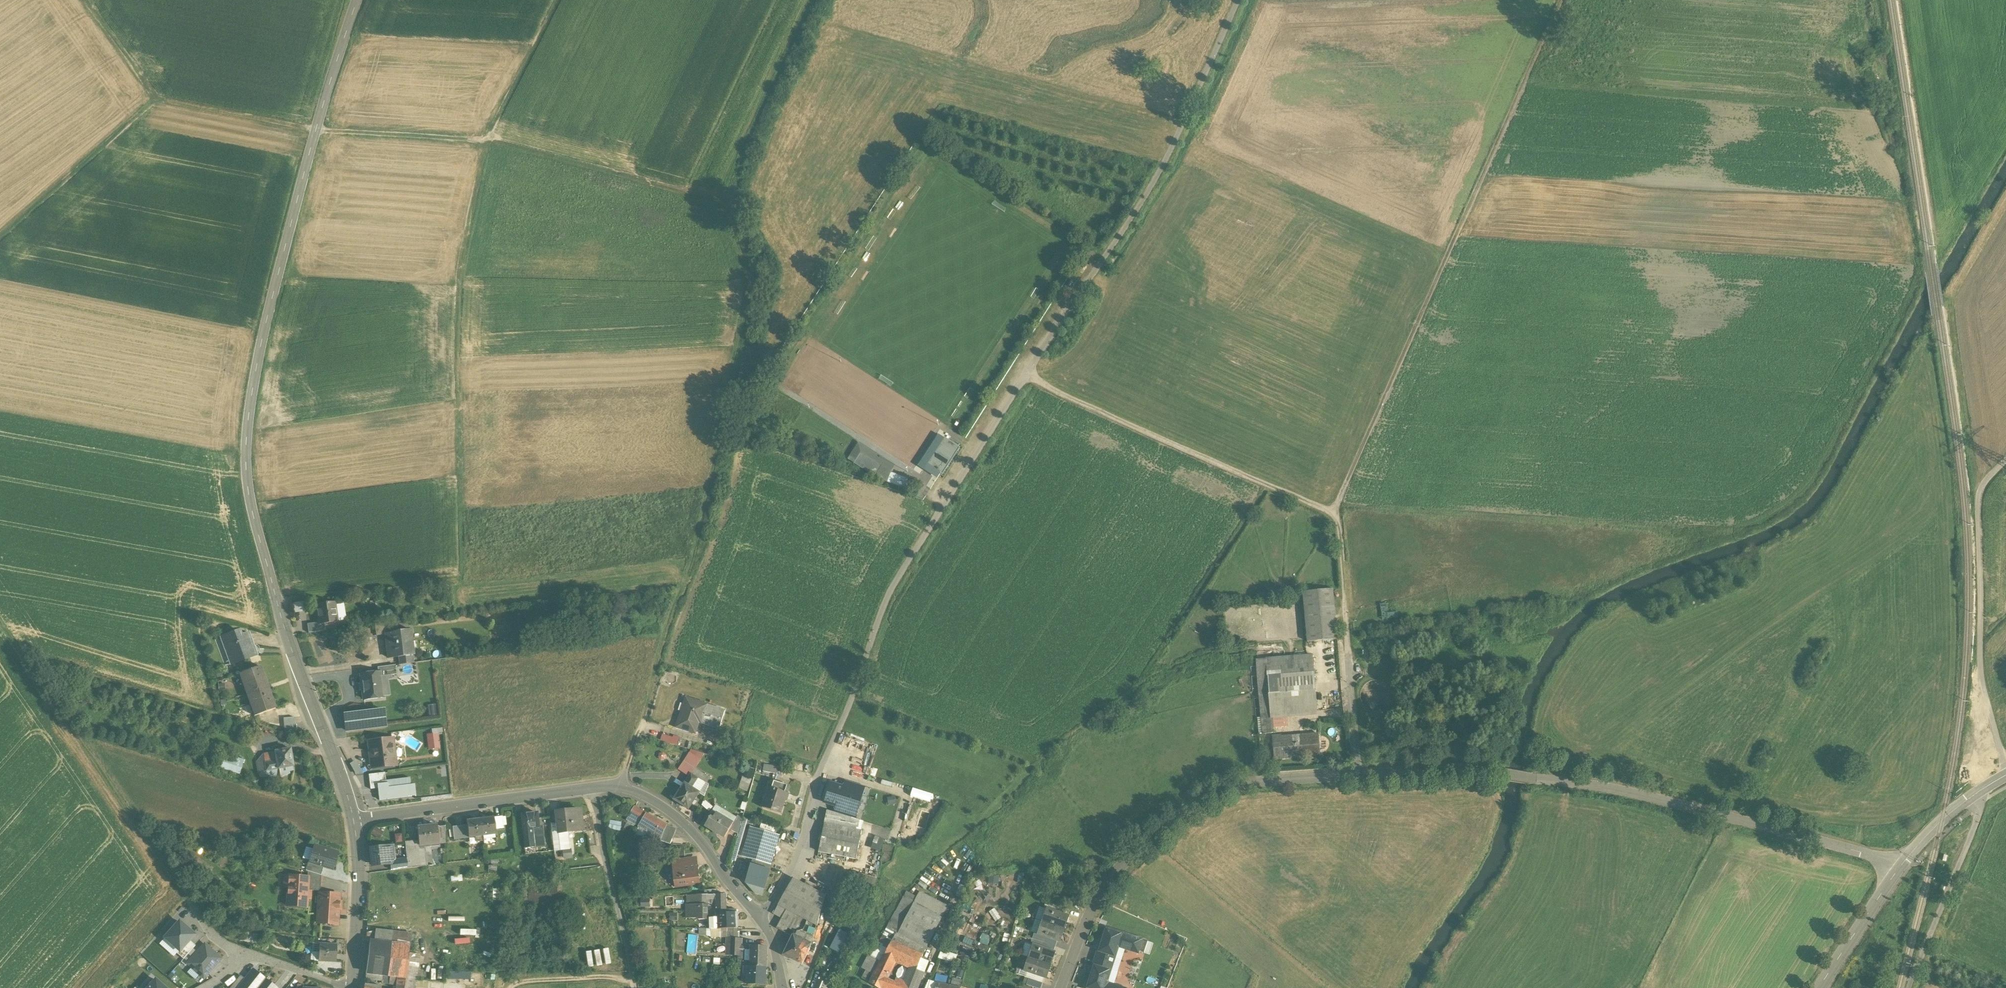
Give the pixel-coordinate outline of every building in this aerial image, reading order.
[(62,54),(67,62),(73,58),(68,50),(62,54)] [(926,465),(944,437),(939,434),(919,465),(937,477),(940,473),(926,465)] [(943,475),(960,448),(944,437),(926,465),(940,473),(943,475)] [(859,443),(848,459),(854,463),(861,453),(862,451),(867,453),(865,455),(882,466),(875,476),(887,481),(889,474),(890,472),(894,466),(859,443)] [(882,466),(865,455),(867,453),(862,451),(861,453),(854,463),(875,476),(882,466)] [(905,479),(889,474),(887,481),(902,487),(905,479)] [(912,482),(905,479),(902,487),(909,489),(912,482)] [(1333,589),(1303,592),(1307,642),(1337,639),(1333,589)] [(296,603),(297,612),(307,611),(305,602),(296,603)] [(334,603),(320,605),(321,613),(318,613),(319,623),(319,625),(325,624),(337,622),(334,603)] [(319,623),(307,624),(308,633),(326,631),(325,624),(319,625),(319,623)] [(385,624),(375,625),(376,636),(386,635),(386,634),(385,624)] [(411,630),(397,632),(397,633),(386,634),(386,635),(387,635),(388,643),(387,643),(387,644),(389,658),(389,659),(399,657),(412,656),(410,642),(412,641),(410,631),(411,631),(411,630)] [(248,634),(241,636),(240,631),(222,638),(227,653),(229,653),(233,664),(256,655),(248,634)] [(412,656),(399,657),(400,665),(413,663),(412,656)] [(1312,656),(1258,660),(1262,718),(1273,717),(1290,716),(1290,711),(1314,709),(1314,711),(1317,711),(1315,691),(1312,656)] [(395,665),(377,667),(378,673),(380,673),(380,676),(396,675),(395,665)] [(260,667),(242,673),(257,715),(275,709),(260,667)] [(378,673),(361,675),(364,699),(383,697),(380,676),(380,673),(378,673)] [(708,705),(687,698),(682,712),(680,719),(679,719),(676,727),(695,734),(699,723),(701,723),(708,705)] [(725,710),(708,705),(701,723),(719,729),(725,710)] [(345,730),(386,726),(385,711),(344,715),(345,730)] [(1273,717),(1262,718),(1264,734),(1274,733),(1273,717)] [(295,723),(284,724),(285,731),(297,730),(296,723),(295,723)] [(427,735),(430,750),(442,748),(439,732),(427,735)] [(662,739),(679,745),(681,738),(664,733),(662,739)] [(1281,738),(1281,737),(1272,737),(1274,759),(1320,756),(1318,735),(1281,738)] [(380,738),(378,741),(369,742),(370,751),(373,751),(374,760),(372,762),(372,765),(375,767),(375,768),(393,766),(392,758),(394,758),(392,739),(383,740),(380,738)] [(585,747),(587,764),(597,763),(595,746),(585,747)] [(290,749),(275,752),(278,769),(293,766),(290,749)] [(275,752),(263,754),(266,771),(278,769),(275,752)] [(217,766),(240,775),(245,761),(222,753),(217,766)] [(699,760),(689,753),(679,769),(690,776),(691,774),(694,769),(694,768),(699,760)] [(778,767),(764,764),(763,771),(777,774),(778,767)] [(278,769),(266,771),(267,779),(280,776),(280,778),(281,778),(281,777),(290,774),(289,772),(293,771),(293,766),(278,769)] [(704,775),(694,769),(691,774),(698,779),(697,779),(702,781),(704,775)] [(369,775),(371,789),(382,788),(381,781),(386,781),(385,773),(369,775)] [(690,776),(685,783),(692,787),(697,779),(698,779),(691,774),(690,776)] [(711,778),(704,775),(702,781),(709,784),(711,778)] [(748,791),(753,779),(745,776),(740,787),(748,791)] [(379,793),(379,800),(411,797),(409,778),(386,781),(381,781),(382,788),(383,793),(379,793)] [(702,781),(697,779),(692,787),(699,793),(704,797),(709,784),(702,781)] [(789,787),(774,781),(771,789),(769,788),(765,800),(764,800),(761,808),(780,814),(789,787)] [(847,781),(844,788),(862,794),(863,794),(865,787),(847,781)] [(692,787),(685,783),(674,799),(689,809),(699,793),(692,787)] [(844,788),(831,784),(825,803),(836,806),(856,813),(862,794),(844,788)] [(935,801),(936,792),(916,789),(914,798),(935,801)] [(856,813),(836,806),(834,813),(855,819),(857,813),(856,813)] [(646,813),(635,807),(630,816),(639,821),(641,817),(643,818),(646,813)] [(556,812),(555,812),(557,824),(558,834),(568,832),(582,831),(580,809),(570,810),(570,811),(556,812)] [(537,813),(521,815),(522,830),(523,829),(532,829),(538,828),(537,813)] [(667,825),(646,813),(643,818),(639,826),(647,831),(648,830),(654,833),(652,838),(661,840),(667,825)] [(733,823),(716,813),(713,818),(710,817),(709,818),(705,826),(718,834),(718,833),(724,837),(725,838),(730,830),(733,823)] [(521,815),(515,815),(516,836),(523,835),(523,829),(522,830),(521,815)] [(858,822),(826,816),(824,824),(856,830),(858,822)] [(502,817),(493,818),(495,829),(503,828),(502,817)] [(493,818),(480,820),(482,836),(496,834),(495,829),(493,818)] [(736,818),(733,823),(730,830),(737,834),(738,833),(742,822),(736,818)] [(480,820),(466,821),(467,825),(468,838),(481,836),(482,836),(480,820)] [(568,832),(558,834),(557,824),(551,824),(554,851),(570,849),(568,832)] [(856,830),(824,824),(819,852),(856,859),(862,831),(856,830)] [(467,825),(452,827),(454,840),(468,838),(467,825)] [(437,826),(417,828),(418,840),(419,846),(425,845),(439,844),(437,827),(437,826)] [(445,826),(437,827),(439,844),(445,843),(445,826)] [(779,835),(750,827),(742,857),(771,865),(774,855),(775,855),(775,856),(778,846),(776,845),(779,835)] [(532,829),(523,829),(523,835),(524,839),(533,838),(532,829)] [(524,839),(523,839),(524,849),(534,848),(533,838),(524,839)] [(418,840),(405,842),(406,859),(408,869),(425,866),(423,854),(423,848),(425,845),(419,846),(418,840)] [(337,853),(314,847),(310,861),(310,862),(324,866),(332,869),(337,853)] [(393,847),(384,848),(385,865),(391,864),(394,864),(394,861),(393,847)] [(384,848),(371,849),(372,866),(385,865),(384,848)] [(406,859),(394,861),(394,864),(391,864),(392,871),(408,869),(406,859)] [(685,860),(673,861),(674,869),(676,869),(676,868),(685,867),(686,867),(685,860)] [(764,888),(771,865),(753,860),(746,883),(764,888)] [(324,866),(310,862),(310,861),(309,861),(305,871),(308,872),(321,876),(324,866)] [(685,867),(676,868),(676,869),(679,887),(699,884),(697,865),(686,867),(685,867)] [(321,876),(308,872),(307,878),(308,878),(307,890),(320,891),(321,876)] [(205,886),(212,894),(223,885),(215,876),(205,886)] [(307,878),(289,877),(287,906),(306,907),(307,890),(308,878),(307,878)] [(813,890),(793,879),(784,895),(778,904),(801,916),(807,920),(817,925),(825,897),(823,895),(813,890)] [(816,885),(807,880),(804,885),(813,890),(816,886),(816,885)] [(762,896),(764,888),(746,883),(756,894),(762,896)] [(557,886),(522,886),(521,902),(557,902),(557,886)] [(825,891),(816,886),(813,890),(823,895),(825,891)] [(906,892),(874,952),(870,950),(867,956),(868,956),(881,962),(884,955),(892,941),(923,955),(926,948),(898,933),(914,903),(917,897),(906,892)] [(947,907),(919,893),(917,897),(914,903),(942,917),(947,907)] [(339,895),(319,894),(317,923),(337,924),(339,895)] [(705,894),(701,895),(701,906),(707,906),(717,905),(717,895),(709,895),(709,894),(705,894)] [(701,895),(697,895),(688,895),(688,906),(698,906),(701,906),(701,895)] [(726,895),(717,895),(717,905),(717,913),(727,913),(727,911),(726,895)] [(914,903),(898,933),(926,948),(942,917),(914,903)] [(1069,910),(1046,903),(1044,908),(1046,909),(1067,916),(1069,910)] [(801,916),(778,904),(773,914),(781,918),(776,928),(782,931),(785,927),(795,932),(795,930),(801,916)] [(701,906),(698,906),(698,919),(707,919),(707,906),(701,906)] [(1067,916),(1046,909),(1042,922),(1065,929),(1069,917),(1067,916)] [(717,913),(717,917),(717,919),(717,922),(737,921),(737,910),(727,911),(727,913),(717,913)] [(807,920),(801,916),(795,930),(799,931),(803,933),(807,920)] [(807,920),(803,933),(799,931),(797,937),(812,944),(816,931),(817,925),(807,920)] [(737,921),(717,922),(717,929),(727,929),(738,928),(737,921)] [(180,952),(189,941),(194,936),(179,922),(165,939),(179,951),(180,952)] [(1065,929),(1042,922),(1038,934),(1045,937),(1057,941),(1060,942),(1065,929)] [(738,928),(727,929),(727,938),(738,938),(738,928)] [(1142,940),(1105,928),(1098,951),(1099,951),(1106,930),(1120,935),(1113,956),(1115,956),(1118,946),(1138,953),(1142,940)] [(1120,935),(1106,930),(1099,951),(1113,956),(1120,935)] [(376,931),(366,933),(366,941),(369,941),(374,942),(376,931)] [(391,932),(376,931),(374,942),(390,944),(391,932)] [(411,934),(391,932),(390,944),(409,946),(409,947),(410,947),(411,934)] [(797,937),(793,936),(783,955),(802,965),(812,944),(797,937)] [(844,941),(837,937),(831,949),(838,953),(844,941)] [(1057,941),(1045,937),(1043,942),(1055,947),(1057,941)] [(738,938),(727,938),(727,945),(731,945),(731,955),(739,955),(739,949),(742,949),(742,945),(742,939),(738,938)] [(1043,942),(1032,939),(1031,945),(1032,945),(1053,952),(1055,947),(1043,942)] [(183,960),(193,949),(195,946),(189,941),(180,952),(179,951),(177,954),(183,960)] [(374,942),(369,941),(366,973),(390,976),(397,977),(405,978),(407,968),(408,954),(409,947),(409,946),(390,944),(374,942)] [(923,955),(892,941),(884,955),(895,960),(910,967),(917,970),(917,969),(923,955)] [(203,979),(221,959),(205,945),(197,953),(187,965),(203,979)] [(336,946),(319,945),(318,961),(335,962),(336,946)] [(751,946),(742,945),(742,949),(739,949),(739,955),(738,960),(751,961),(751,946)] [(1053,952),(1032,945),(1028,958),(1051,966),(1055,953),(1053,952)] [(767,947),(751,946),(751,961),(750,967),(766,968),(767,947)] [(187,965),(197,953),(193,949),(183,960),(181,962),(186,966),(187,965)] [(940,957),(956,963),(959,955),(943,949),(940,957)] [(1099,951),(1098,951),(1096,959),(1113,964),(1115,956),(1113,956),(1099,951)] [(419,955),(408,954),(407,968),(417,969),(419,955)] [(895,960),(884,955),(881,962),(892,967),(895,960)] [(881,962),(868,956),(862,968),(866,971),(862,978),(870,983),(881,962)] [(1051,966),(1028,958),(1024,971),(1027,972),(1045,978),(1047,978),(1051,966)] [(1113,964),(1096,959),(1093,966),(1094,966),(1109,971),(1110,971),(1113,964)] [(881,962),(870,983),(872,985),(878,987),(893,987),(895,984),(889,982),(885,980),(886,978),(892,967),(881,962)] [(1088,987),(1094,966),(1093,966),(1086,987),(1088,987)] [(1094,966),(1088,987),(1103,987),(1109,971),(1094,966)] [(750,967),(748,967),(747,978),(747,985),(765,986),(766,968),(750,967)] [(902,982),(896,980),(895,984),(893,987),(918,987),(924,972),(917,969),(917,970),(910,967),(906,979),(904,978),(902,982)] [(417,969),(407,968),(405,978),(416,979),(417,969)] [(253,971),(245,980),(239,987),(258,987),(265,980),(253,971)] [(1107,981),(1110,971),(1109,971),(1103,987),(1122,987),(1108,984),(1107,981)] [(1045,978),(1027,972),(1025,977),(1029,979),(1043,983),(1045,978)] [(382,975),(366,973),(365,980),(381,982),(382,975)] [(936,981),(947,983),(948,977),(937,974),(936,981)] [(390,976),(382,975),(381,982),(381,984),(389,985),(390,976)] [(245,980),(240,976),(231,987),(239,987),(245,980)] [(397,977),(396,986),(395,987),(415,987),(416,979),(405,978),(397,977)] [(953,984),(961,986),(963,980),(955,978),(953,984)] [(1029,979),(1026,985),(1035,987),(1041,987),(1043,983),(1029,979)] [(265,980),(258,987),(275,987),(265,980)] [(818,980),(815,987),(825,987),(827,984),(818,980)]
